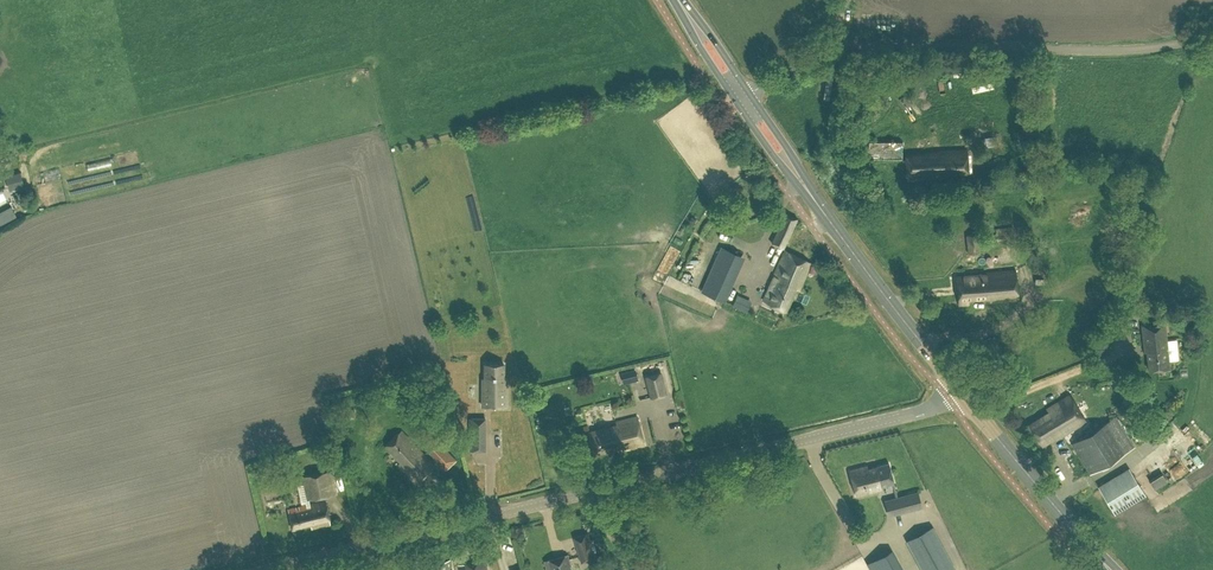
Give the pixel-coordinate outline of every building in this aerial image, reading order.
[(986,147),(995,147),(994,136),(986,136),(986,147)] [(902,158),(902,140),(868,141),(868,159),(902,158)] [(968,171),(967,148),(906,152),(908,180),(943,178),(943,172),(968,171)] [(9,175),(10,185),(23,184),(23,174),(9,175)] [(11,215),(4,201),(0,203),(0,217),(2,220),(11,215)] [(1014,239),(1012,225),(996,227),(997,241),(1014,239)] [(980,253),(978,234),(966,235),(967,254),(980,253)] [(738,253),(720,246),(701,291),(719,298),(738,253)] [(810,263),(785,251),(774,273),(775,274),(763,300),(784,310),(796,286),(798,287),(810,263)] [(1017,303),(1015,269),(985,271),(985,272),(955,274),(958,307),(967,306),(967,302),(988,300),(989,305),(1017,303)] [(740,293),(735,304),(747,311),(753,299),(740,293)] [(771,327),(782,316),(776,310),(773,314),(765,306),(757,313),(771,327)] [(1169,367),(1164,323),(1141,325),(1143,345),(1145,345),(1147,370),(1169,367)] [(1178,338),(1169,339),(1170,360),(1180,359),(1178,338)] [(506,370),(487,370),(486,389),(484,389),(484,413),(508,413),(508,389),(505,389),(506,370)] [(666,393),(661,372),(645,376),(650,397),(666,393)] [(1085,421),(1068,394),(1045,408),(1047,411),(1028,423),(1041,444),(1053,437),(1055,438),(1059,436),(1085,421)] [(448,396),(436,396),(436,410),(448,410),(448,396)] [(1134,446),(1115,416),(1071,443),(1090,473),(1134,446)] [(644,448),(638,421),(616,426),(617,430),(590,437),(595,458),(623,451),(623,453),(644,448)] [(484,424),(472,424),(472,439),(484,439),(484,424)] [(413,446),(401,432),(386,446),(400,462),(398,464),(416,484),(435,467),(416,444),(413,446)] [(1198,447),(1210,438),(1206,433),(1194,442),(1198,447)] [(458,459),(440,440),(428,451),(446,471),(458,459)] [(1189,465),(1193,471),(1199,468),(1194,461),(1189,465)] [(894,483),(889,463),(867,469),(866,466),(849,471),(856,497),(882,490),(880,486),(894,483)] [(1184,465),(1173,472),(1178,479),(1188,472),(1184,465)] [(1145,494),(1128,467),(1098,485),(1114,512),(1145,494)] [(338,492),(333,469),(297,477),(302,500),(338,492)] [(1164,472),(1151,481),(1157,491),(1171,483),(1164,472)] [(921,507),(917,490),(892,497),(896,513),(921,507)] [(329,524),(325,502),(288,509),(292,528),(311,524),(312,528),(329,524)] [(931,525),(905,539),(922,569),(954,569),(955,569),(931,525)] [(594,557),(586,532),(573,536),(580,562),(594,557)] [(891,549),(865,563),(869,569),(902,569),(891,549)] [(566,556),(544,563),(546,569),(570,569),(566,556)] [(484,558),(458,566),(459,569),(487,569),(484,558)] [(449,560),(429,565),(430,569),(451,569),(449,560)]
